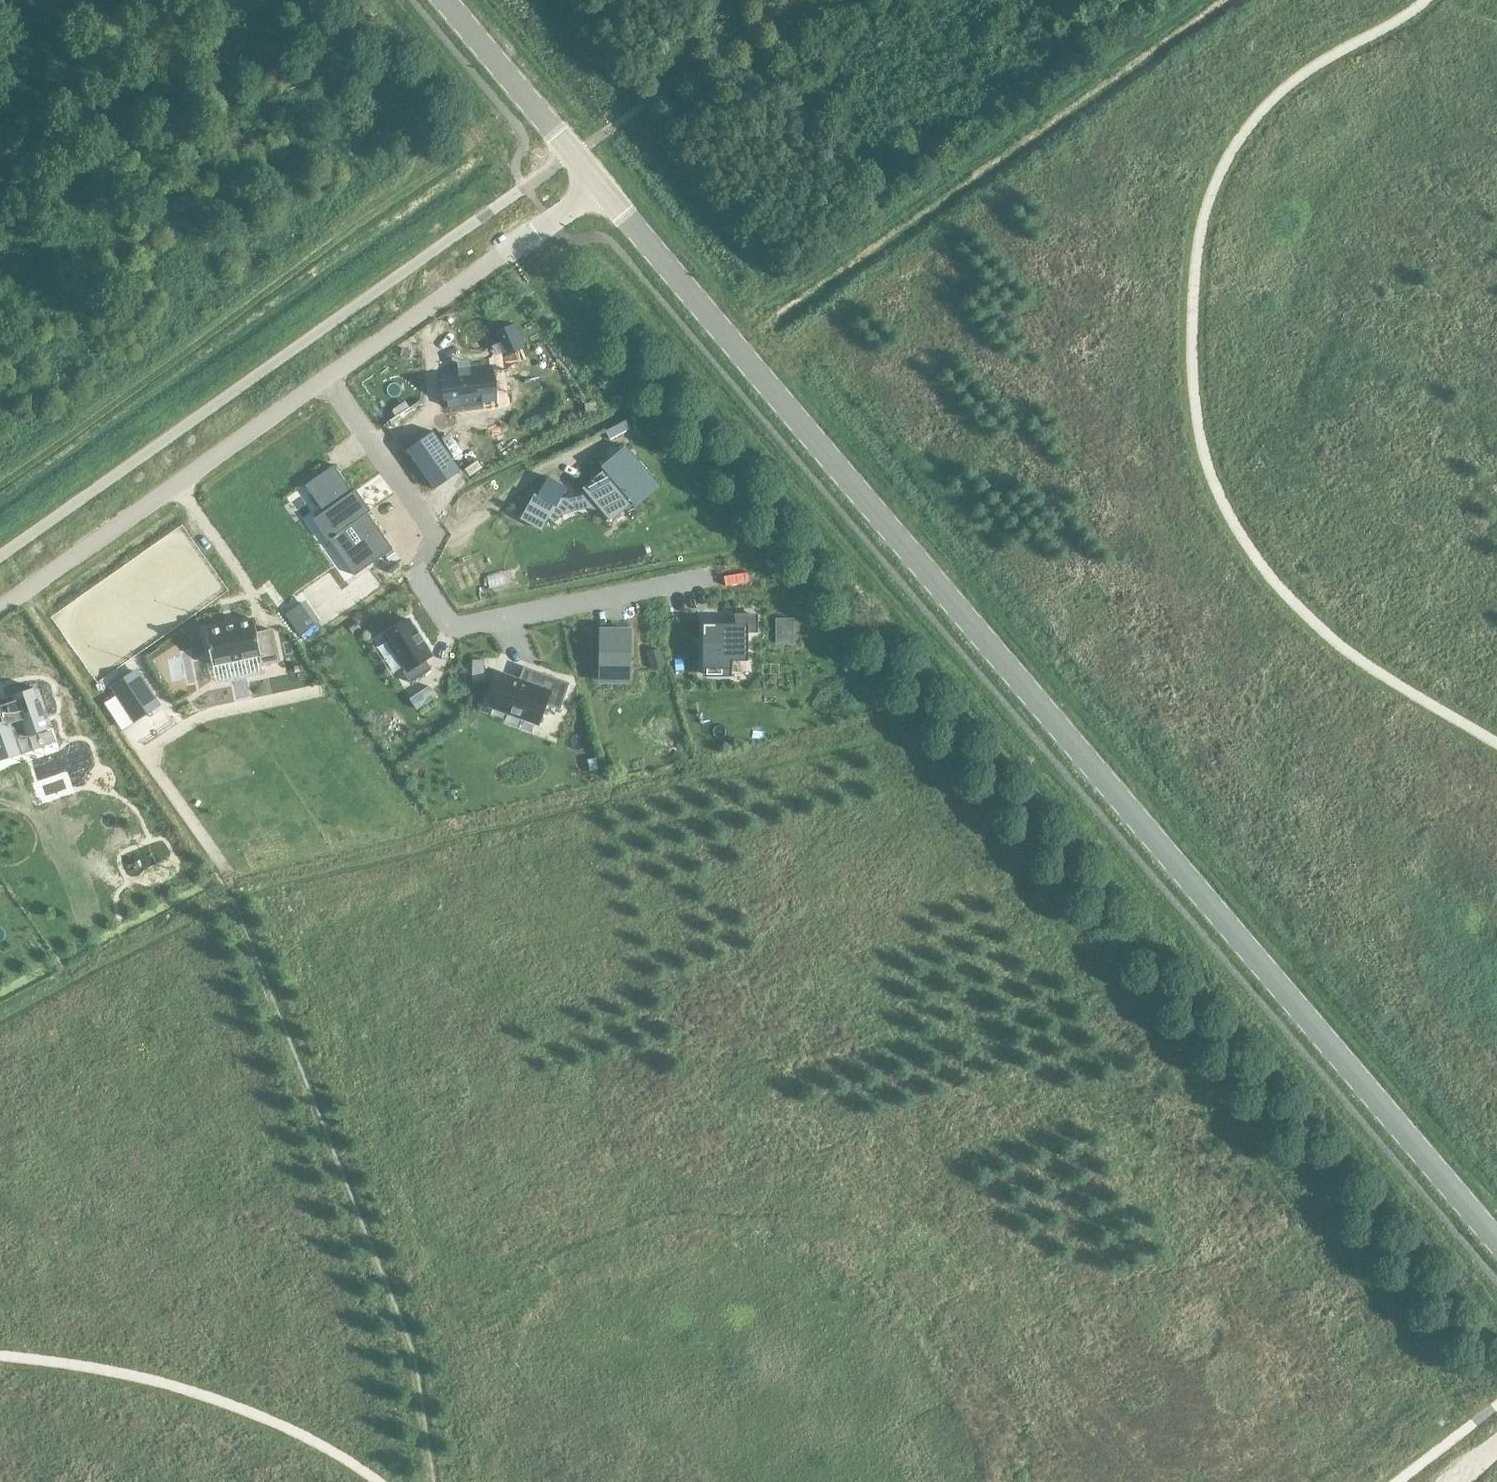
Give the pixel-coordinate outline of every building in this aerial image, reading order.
[(494,332),(506,357),(527,348),(515,322),(494,332)] [(459,373),(442,376),(446,403),(448,403),(449,407),(460,406),(460,401),(482,398),(483,403),(495,401),(494,396),(496,396),(492,369),(470,372),(470,367),(458,369),(459,373)] [(433,430),(406,450),(434,490),(462,470),(433,430)] [(596,485),(588,492),(589,493),(586,495),(582,497),(580,498),(583,506),(583,507),(583,506),(589,507),(595,508),(597,508),(599,504),(610,518),(631,500),(636,506),(650,494),(645,489),(655,480),(626,446),(602,466),(606,470),(593,481),(596,485)] [(334,464),(306,485),(324,511),(313,519),(315,521),(316,520),(329,538),(327,539),(329,540),(333,537),(334,538),(339,535),(338,534),(339,533),(363,567),(354,574),(355,575),(393,548),(368,513),(371,510),(370,508),(367,511),(354,493),(357,491),(356,489),(353,491),(334,464)] [(525,519),(543,529),(567,487),(548,477),(525,519)] [(486,488),(466,496),(470,508),(490,500),(486,488)] [(206,593),(218,592),(217,585),(179,528),(132,560),(138,568),(141,608),(130,592),(120,599),(115,592),(107,598),(103,598),(111,610),(120,610),(121,625),(122,627),(131,621),(133,644),(139,639),(138,627),(149,627),(148,617),(128,618),(145,607),(144,591),(156,609),(160,608),(162,640),(198,616),(197,597),(207,612),(206,593)] [(719,580),(720,601),(746,600),(745,579),(719,580)] [(306,603),(294,611),(301,621),(295,625),(301,635),(319,623),(306,603)] [(705,649),(705,674),(730,674),(730,658),(746,658),(746,630),(756,630),(757,614),(736,614),(736,629),(709,629),(709,649),(705,649)] [(793,618),(777,618),(777,644),(794,644),(793,618)] [(205,630),(213,665),(260,655),(262,665),(280,661),(273,630),(257,633),(254,619),(205,630)] [(403,671),(411,683),(432,669),(425,659),(432,654),(409,619),(384,635),(406,669),(403,671)] [(602,634),(601,634),(602,634),(602,674),(601,674),(602,674),(602,675),(603,675),(603,674),(630,674),(630,675),(631,675),(631,674),(632,674),(631,674),(631,634),(632,634),(631,634),(631,633),(630,633),(630,634),(603,634),(603,633),(602,633),(602,634)] [(659,648),(647,651),(652,670),(663,667),(659,648)] [(497,657),(473,657),(473,669),(497,669),(497,657)] [(477,694),(479,670),(465,669),(464,693),(477,694)] [(133,671),(110,686),(134,722),(157,707),(133,671)] [(527,673),(507,673),(507,709),(527,709),(527,717),(551,717),(551,681),(527,681),(527,673)] [(12,745),(9,729),(41,724),(42,726),(43,725),(37,682),(35,683),(35,684),(1,690),(0,688),(0,747),(12,745)] [(437,696),(430,686),(421,691),(428,702),(437,696)]
